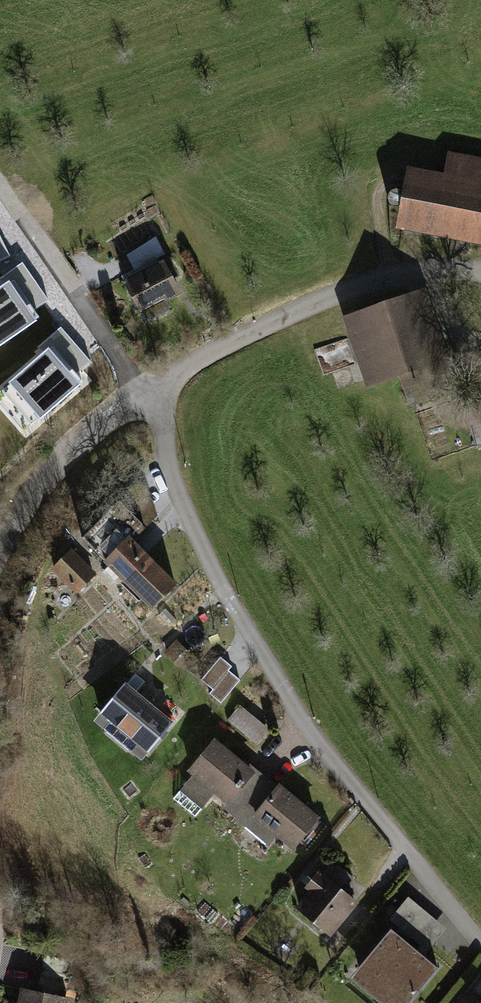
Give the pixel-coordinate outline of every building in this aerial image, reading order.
[(406,168),(393,231),(480,248),(480,159),(450,153),(445,176),(406,168)] [(385,204),(387,206),(389,207),(392,207),(394,207),(396,205),(398,203),(399,201),(399,199),(398,196),(397,194),(395,193),(392,192),(390,192),(387,193),(385,194),(384,197),(384,199),(384,202),(385,204)] [(9,253),(0,235),(0,258),(9,253)] [(136,273),(121,282),(144,325),(169,312),(162,300),(177,292),(151,243),(127,256),(136,273)] [(0,284),(0,340),(40,312),(36,307),(49,298),(23,261),(0,277),(0,279),(3,282),(0,284)] [(424,297),(344,323),(366,391),(398,381),(407,410),(450,396),(441,369),(446,368),(424,297)] [(91,359),(61,326),(39,346),(42,350),(0,388),(32,422),(82,377),(78,372),(91,359)] [(476,448),(480,446),(480,401),(462,407),(476,448)] [(105,508),(84,527),(101,546),(123,527),(105,508)] [(179,589),(119,531),(95,555),(155,613),(179,589)] [(72,551),(53,570),(77,595),(97,576),(72,551)] [(177,639),(164,651),(178,665),(190,652),(177,639)] [(221,655),(202,677),(214,687),(229,669),(233,665),(221,655)] [(240,678),(229,669),(214,687),(210,692),(221,701),(240,678)] [(173,716),(126,678),(95,717),(142,754),(173,716)] [(270,727),(241,703),(228,719),(257,743),(270,727)] [(255,766),(215,734),(188,768),(194,772),(181,788),(202,805),(215,790),(227,800),(255,766)] [(294,847),(321,812),(280,779),(276,784),(255,766),(227,800),(222,807),(269,844),(277,834),(294,847)] [(362,891),(323,857),(297,887),(305,894),(290,911),(333,949),(361,917),(348,906),(362,891)] [(447,927),(409,897),(392,918),(420,941),(417,945),(426,953),(447,927)] [(392,925),(352,974),(387,1002),(406,1002),(439,963),(426,953),(417,945),(392,925)] [(20,993),(18,1002),(66,1002),(67,1000),(72,964),(45,960),(40,996),(20,993)]
